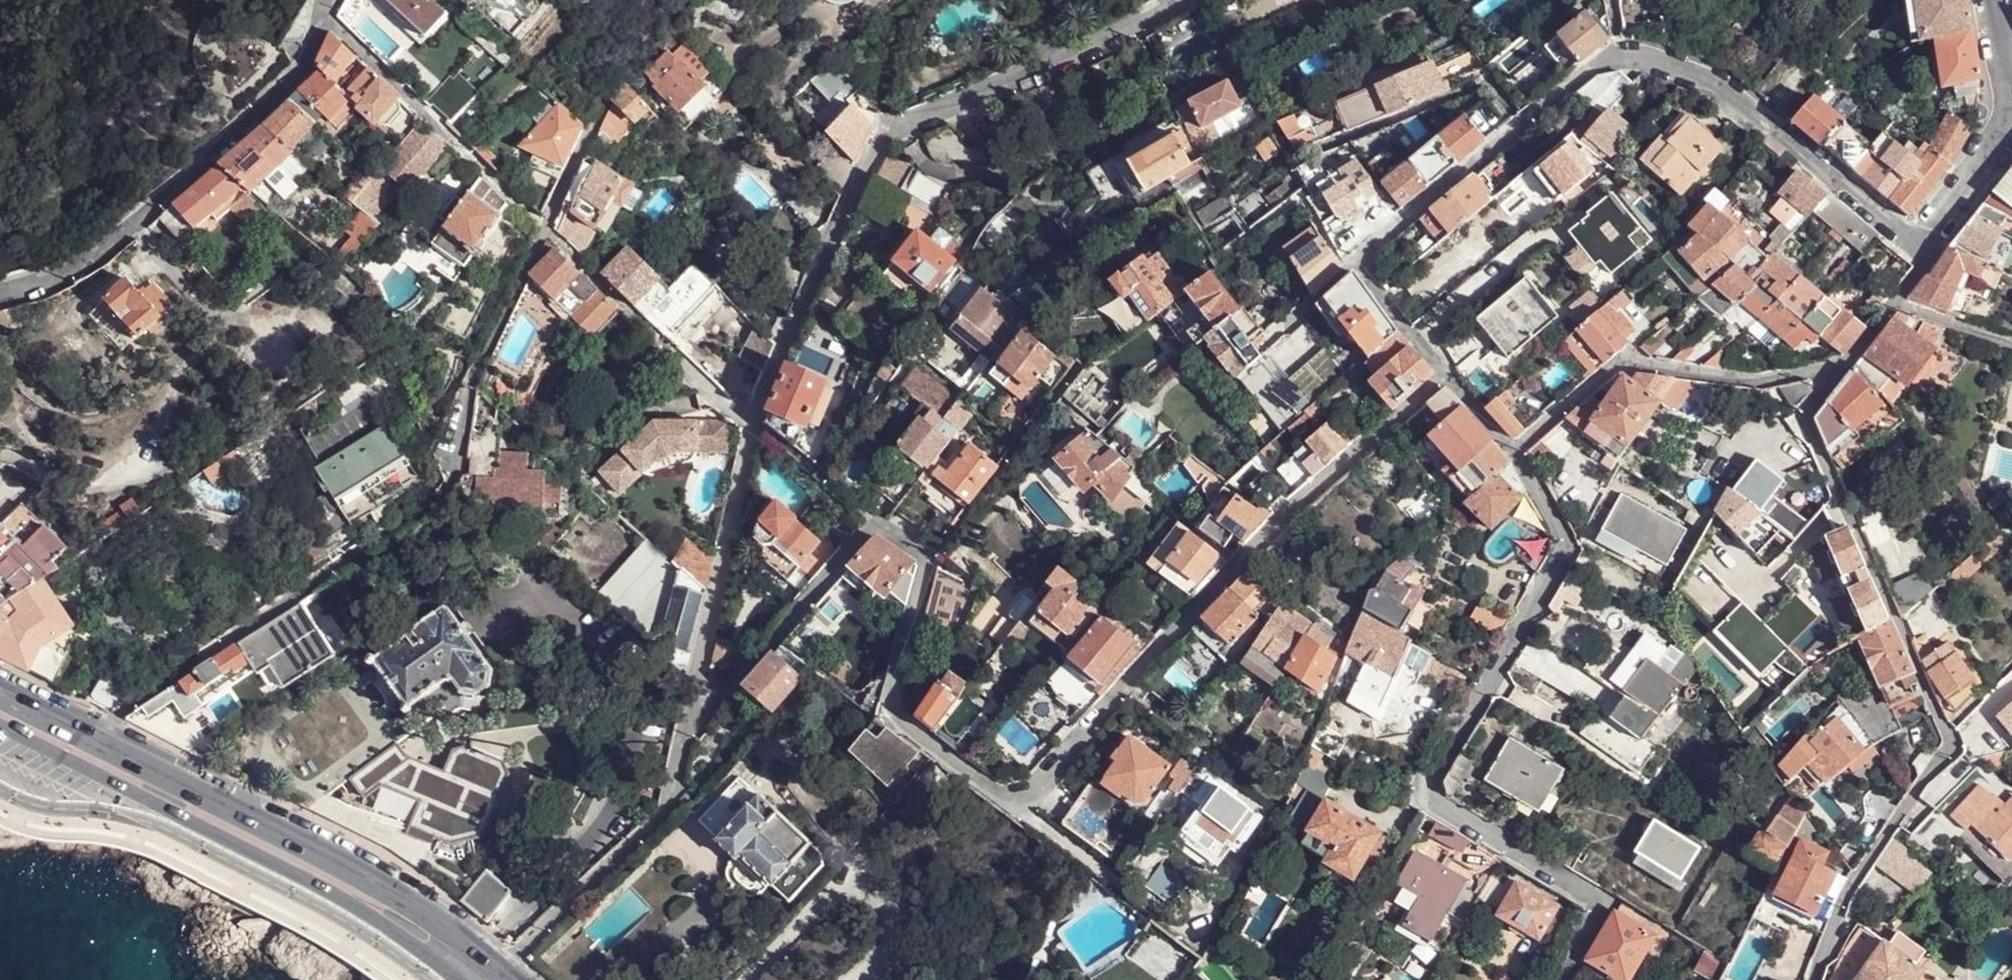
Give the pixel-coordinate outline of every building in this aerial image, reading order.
[(428,37),(449,13),(434,0),(386,0),(428,37)] [(1929,0),(1916,3),(1919,22),(1926,20),(1932,19),(1929,0)] [(1929,0),(1932,19),(1932,20),(1969,13),(1967,0),(1929,0)] [(1608,38),(1586,11),(1557,34),(1580,61),(1597,47),(1608,38)] [(1932,19),(1926,20),(1928,39),(1935,37),(1971,29),(1969,13),(1932,20),(1932,19)] [(1971,29),(1935,37),(1943,86),(1955,83),(1978,77),(1971,29)] [(331,33),(315,68),(319,72),(320,71),(332,82),(336,79),(356,57),(331,33)] [(1557,34),(1544,44),(1566,73),(1580,61),(1557,34)] [(492,41),(486,35),(481,41),(488,46),(492,41)] [(658,83),(681,62),(671,51),(648,73),(658,83)] [(513,60),(505,53),(500,58),(508,65),(513,60)] [(1406,55),(1370,71),(1376,84),(1413,68),(1406,55)] [(696,74),(683,60),(681,62),(658,83),(657,84),(671,98),(680,107),(705,83),(696,74)] [(1413,68),(1376,84),(1382,95),(1385,101),(1389,112),(1443,91),(1440,83),(1429,61),(1413,68)] [(368,70),(362,63),(343,85),(339,90),(345,95),(368,70)] [(1485,64),(1440,83),(1443,91),(1491,71),(1486,65),(1485,64)] [(705,83),(680,107),(671,98),(664,105),(687,128),(700,117),(706,123),(710,122),(720,113),(720,107),(715,102),(728,90),(704,67),(696,74),(705,83)] [(856,160),(873,126),(849,100),(862,84),(861,81),(821,69),(821,72),(840,92),(816,119),(856,160)] [(368,70),(345,95),(351,101),(361,111),(375,124),(383,116),(398,98),(368,70)] [(1578,91),(1605,115),(1610,109),(1634,83),(1633,81),(1620,70),(1598,75),(1578,91)] [(330,124),(351,101),(345,95),(339,90),(332,82),(320,71),(319,72),(298,93),(323,116),(330,124)] [(1227,80),(1243,107),(1253,102),(1241,75),(1227,80)] [(1978,77),(1955,83),(1956,89),(1957,96),(1978,90),(1979,84),(1978,77)] [(538,83),(533,78),(528,84),(549,103),(556,109),(561,103),(538,83)] [(332,82),(339,90),(343,85),(336,79),(332,82)] [(1239,108),(1243,107),(1227,80),(1188,101),(1203,127),(1213,122),(1239,108)] [(639,122),(647,115),(652,110),(625,82),(624,83),(617,100),(638,121),(639,122)] [(1338,103),(1344,118),(1348,129),(1379,116),(1389,112),(1385,101),(1382,95),(1376,84),(1338,103)] [(1860,89),(1855,95),(1860,98),(1864,93),(1860,89)] [(314,126),(323,116),(298,93),(289,103),(314,126)] [(1869,97),(1864,93),(1860,98),(1865,102),(1869,97)] [(1813,97),(1792,120),(1807,132),(1822,144),(1841,120),(1813,97)] [(403,103),(398,98),(383,116),(390,123),(399,114),(403,103)] [(474,100),(449,125),(463,138),(487,114),(474,100)] [(638,121),(617,100),(589,156),(598,162),(603,166),(638,121)] [(325,136),(331,140),(361,111),(351,101),(330,124),(323,116),(314,126),(325,136)] [(264,127),(292,151),(314,126),(289,103),(264,127)] [(587,125),(561,103),(556,109),(545,122),(538,129),(522,148),(536,154),(566,168),(587,125)] [(549,103),(538,115),(540,117),(545,122),(556,109),(549,103)] [(1239,108),(1213,122),(1222,140),(1248,126),(1239,108)] [(1637,130),(1610,109),(1605,115),(1591,129),(1580,142),(1586,147),(1607,163),(1637,130)] [(647,115),(653,120),(658,116),(652,110),(647,115)] [(1971,126),(1951,110),(1928,147),(1930,148),(1949,165),(1961,147),(1971,126)] [(1686,116),(1683,113),(1677,119),(1671,125),(1663,136),(1666,139),(1686,116)] [(1303,132),(1294,115),(1277,123),(1277,124),(1288,141),(1303,132)] [(1466,115),(1439,138),(1458,163),(1471,152),(1485,140),(1482,135),(1466,115)] [(1681,194),(1722,147),(1686,116),(1666,139),(1663,136),(1641,160),(1681,194)] [(545,122),(540,117),(533,123),(538,129),(545,122)] [(1841,120),(1822,144),(1835,155),(1850,168),(1870,144),(1841,120)] [(1591,129),(1584,121),(1571,132),(1572,133),(1580,142),(1591,129)] [(1199,153),(1222,140),(1213,122),(1203,127),(1190,135),(1198,152),(1199,153)] [(1209,170),(1203,159),(1202,160),(1201,159),(1191,164),(1144,193),(1127,161),(1174,135),(1169,124),(1163,127),(1160,123),(1122,145),(1124,150),(1112,157),(1142,211),(1176,191),(1209,170)] [(446,149),(418,125),(374,177),(353,203),(362,211),(370,219),(379,227),(426,172),(438,182),(459,157),(448,147),(446,149)] [(293,153),(303,161),(325,136),(314,126),(292,151),(293,153)] [(264,127),(220,165),(243,187),(251,193),(293,153),(292,151),(264,127)] [(1870,144),(1850,168),(1864,179),(1878,162),(1903,182),(1889,200),(1909,217),(1949,165),(1930,148),(1923,155),(1918,163),(1911,156),(1881,132),(1870,144)] [(1144,193),(1191,164),(1185,153),(1188,151),(1186,146),(1182,148),(1174,135),(1127,161),(1144,193)] [(476,136),(469,143),(497,171),(505,163),(476,136)] [(1769,136),(1763,143),(1778,156),(1783,149),(1769,136)] [(1279,152),(1269,137),(1254,147),(1262,158),(1264,162),(1279,152)] [(1458,163),(1439,138),(1411,160),(1430,185),(1445,173),(1458,163)] [(1536,171),(1559,200),(1573,189),(1577,186),(1595,172),(1579,153),(1570,143),(1536,171)] [(878,176),(904,191),(910,164),(885,145),(878,176)] [(1254,147),(1246,151),(1254,162),(1262,158),(1254,147)] [(1586,147),(1579,153),(1595,172),(1598,176),(1611,167),(1607,163),(1586,147)] [(1917,150),(1911,156),(1918,163),(1923,155),(1917,150)] [(717,152),(709,162),(718,171),(727,161),(717,152)] [(293,153),(251,193),(268,207),(279,195),(285,201),(299,188),(293,183),(310,167),(303,161),(293,153)] [(536,154),(531,166),(561,179),(566,168),(536,154)] [(566,205),(574,211),(598,162),(589,156),(566,205)] [(1318,183),(1314,185),(1327,203),(1339,219),(1351,211),(1353,213),(1360,208),(1381,193),(1356,159),(1345,166),(1318,183)] [(658,166),(667,171),(671,166),(661,160),(658,166)] [(1430,185),(1411,160),(1383,182),(1403,208),(1418,195),(1430,185)] [(1314,185),(1318,183),(1310,170),(1305,161),(1291,167),(1304,185),(1312,194),(1308,198),(1316,211),(1327,203),(1314,185)] [(598,162),(574,211),(598,228),(615,199),(625,182),(603,166),(598,162)] [(1878,162),(1864,179),(1877,190),(1889,200),(1903,182),(1878,162)] [(220,165),(172,206),(191,228),(193,230),(243,187),(220,165)] [(1493,197),(1500,192),(1482,169),(1477,174),(1493,197)] [(1814,209),(1827,194),(1811,182),(1796,170),(1778,193),(1781,195),(1798,207),(1809,214),(1814,209)] [(1993,192),(2011,207),(2011,171),(2011,170),(1993,192)] [(346,197),(353,203),(374,177),(367,171),(346,197)] [(472,189),(480,178),(473,171),(464,182),(472,189)] [(858,208),(893,227),(910,194),(904,191),(878,176),(874,173),(858,208)] [(1477,174),(1433,208),(1451,232),(1493,197),(1477,174)] [(1514,190),(1523,183),(1518,177),(1510,184),(1514,190)] [(500,217),(508,206),(480,178),(472,189),(469,194),(500,217)] [(1278,207),(1281,204),(1295,193),(1287,181),(1269,194),(1278,207)] [(615,199),(624,205),(635,186),(633,185),(625,182),(615,199)] [(644,190),(635,186),(624,205),(632,210),(644,190)] [(1581,190),(1577,186),(1573,189),(1578,194),(1581,190)] [(910,194),(930,210),(933,208),(938,200),(923,187),(919,191),(917,187),(911,195),(910,194)] [(1714,189),(1705,200),(1709,204),(1719,212),(1729,200),(1720,193),(1714,189)] [(1278,207),(1269,194),(1266,191),(1244,208),(1255,225),(1278,207)] [(1982,207),(2007,219),(2011,222),(2011,207),(1993,192),(1982,207)] [(1216,202),(1223,213),(1233,206),(1230,193),(1216,202)] [(431,246),(460,266),(467,256),(470,251),(475,255),(476,255),(502,218),(500,217),(469,194),(463,202),(448,222),(431,246)] [(1866,253),(1879,238),(1867,227),(1856,218),(1840,205),(1827,194),(1814,209),(1838,229),(1841,232),(1845,235),(1866,253)] [(244,195),(231,210),(255,230),(268,214),(244,195)] [(1798,207),(1781,195),(1774,205),(1789,219),(1798,207)] [(440,217),(448,222),(463,202),(455,196),(440,217)] [(1591,255),(1590,255),(1598,265),(1603,261),(1613,274),(1614,273),(1652,241),(1616,196),(1582,223),(1583,225),(1587,222),(1607,246),(1594,258),(1591,255)] [(615,199),(598,228),(607,234),(624,205),(615,199)] [(1223,213),(1216,202),(1199,212),(1206,224),(1223,213)] [(1709,204),(1689,227),(1694,231),(1730,260),(1731,260),(1749,241),(1751,238),(1719,212),(1709,204)] [(557,227),(569,240),(583,253),(598,228),(574,211),(566,205),(558,222),(559,222),(557,227)] [(191,228),(172,206),(158,218),(164,226),(177,241),(191,228)] [(1982,207),(1953,244),(1967,251),(1986,261),(2002,231),(2001,230),(2007,219),(1982,207)] [(1440,241),(1451,232),(1433,208),(1422,218),(1440,241)] [(362,211),(344,231),(353,238),(361,229),(370,219),(362,211)] [(370,219),(361,229),(371,237),(379,227),(370,219)] [(2011,236),(2011,222),(2007,219),(2001,230),(2002,231),(2011,236)] [(1582,223),(1571,232),(1590,255),(1591,255),(1594,258),(1607,246),(1587,222),(1583,225),(1582,223)] [(1323,238),(1316,225),(1284,247),(1294,262),(1323,238)] [(943,227),(933,240),(943,248),(954,235),(943,227)] [(893,258),(930,289),(956,258),(943,248),(918,228),(893,258)] [(1674,249),(1705,280),(1718,269),(1730,260),(1694,231),(1674,249)] [(1817,256),(1792,234),(1783,243),(1775,252),(1801,275),(1817,256)] [(943,248),(956,258),(964,248),(954,235),(943,248)] [(1325,283),(1341,269),(1323,238),(1294,262),(1312,294),(1325,283)] [(352,239),(333,261),(343,269),(348,264),(362,247),(352,239)] [(1770,257),(1749,241),(1731,260),(1737,266),(1752,278),(1770,257)] [(1964,257),(1967,251),(1953,244),(1949,249),(1964,257)] [(1301,303),(1312,294),(1294,262),(1284,247),(1271,255),(1301,303)] [(630,248),(604,274),(636,305),(662,279),(630,248)] [(1700,296),(1716,284),(1725,276),(1718,269),(1705,280),(1674,249),(1663,259),(1697,293),(1700,296)] [(1949,249),(1931,274),(1926,276),(1910,295),(1910,296),(1911,299),(1924,305),(1937,310),(1947,313),(1949,307),(1953,296),(1956,286),(1962,272),(1966,274),(1977,279),(1976,281),(1994,290),(2001,275),(1964,257),(1949,249)] [(590,335),(615,310),(613,308),(609,305),(606,302),(601,297),(588,284),(581,278),(572,268),(568,265),(558,255),(554,251),(528,277),(573,319),(590,335)] [(1801,275),(1775,252),(1770,257),(1752,278),(1759,283),(1778,299),(1779,300),(1801,275)] [(976,264),(968,253),(959,266),(965,271),(970,265),(974,267),(976,264)] [(1130,293),(1149,318),(1160,309),(1187,288),(1187,287),(1161,282),(1159,277),(1168,270),(1157,254),(1147,261),(1142,256),(1110,280),(1122,298),(1130,293)] [(1836,271),(1817,256),(1801,275),(1827,296),(1843,277),(1836,271)] [(719,280),(699,258),(670,286),(671,288),(650,310),(672,332),(685,318),(685,313),(699,297),(704,297),(719,280)] [(927,305),(936,293),(930,289),(893,258),(884,270),(927,305)] [(1911,266),(1909,262),(1905,258),(1892,273),(1901,280),(1911,268),(1911,266)] [(1725,276),(1737,266),(1731,260),(1730,260),(1718,269),(1725,276)] [(1608,278),(1613,274),(1603,261),(1598,265),(1608,278)] [(1852,268),(1844,261),(1836,271),(1843,277),(1852,268)] [(358,272),(348,264),(343,269),(344,271),(354,278),(358,272)] [(1752,278),(1737,266),(1725,276),(1716,284),(1736,302),(1740,299),(1759,283),(1752,278)] [(333,276),(337,279),(342,273),(338,269),(333,276)] [(348,290),(356,280),(354,278),(344,271),(342,273),(337,279),(336,281),(348,290)] [(1966,274),(1962,272),(1956,286),(1961,288),(1966,274)] [(1354,273),(1324,300),(1337,316),(1342,322),(1349,332),(1353,335),(1370,356),(1399,331),(1384,313),(1369,293),(1354,273)] [(1606,307),(1613,301),(1624,292),(1628,288),(1614,273),(1613,274),(1608,278),(1602,283),(1599,278),(1589,286),(1590,286),(1606,307)] [(1188,331),(1199,345),(1207,339),(1231,320),(1251,346),(1253,345),(1264,335),(1265,334),(1257,323),(1246,309),(1243,311),(1212,274),(1190,285),(1187,287),(1187,288),(1209,314),(1188,331)] [(1827,296),(1801,275),(1779,300),(1803,320),(1805,322),(1827,296)] [(573,319),(528,277),(514,307),(521,314),(537,329),(551,343),(573,319)] [(1560,315),(1528,277),(1511,290),(1516,294),(1506,303),(1500,307),(1496,303),(1477,318),(1491,335),(1497,342),(1502,348),(1510,358),(1560,315)] [(670,286),(662,279),(636,305),(646,314),(650,310),(671,288),(670,286)] [(100,304),(135,341),(146,330),(156,321),(160,317),(137,292),(126,281),(100,304)] [(1778,299),(1759,283),(1740,299),(1760,315),(1778,299)] [(1736,302),(1716,284),(1700,296),(1721,316),(1724,314),(1736,302)] [(160,317),(171,307),(150,285),(143,291),(141,289),(137,292),(160,317)] [(1590,286),(1576,297),(1594,318),(1601,311),(1606,307),(1590,286)] [(960,316),(999,346),(1019,320),(1022,316),(1003,302),(983,288),(960,316)] [(1879,289),(1866,305),(1876,313),(1889,295),(1879,289)] [(1624,292),(1613,301),(1620,310),(1631,301),(1624,292)] [(823,293),(819,296),(818,301),(821,304),(825,304),(828,302),(829,297),(827,293),(823,293)] [(1843,353),(1864,327),(1827,296),(1805,322),(1843,353)] [(1958,298),(1953,296),(1949,307),(1954,309),(1958,298)] [(1006,297),(1003,302),(1022,316),(1024,313),(1006,297)] [(1506,303),(1502,298),(1496,303),(1500,307),(1506,303)] [(1760,315),(1740,299),(1736,302),(1724,314),(1732,322),(1737,318),(1746,327),(1760,315)] [(1760,315),(1785,337),(1798,325),(1803,320),(1779,300),(1778,299),(1760,315)] [(1330,322),(1337,316),(1324,300),(1317,306),(1330,322)] [(1623,336),(1634,327),(1620,310),(1613,301),(1606,307),(1601,311),(1623,336)] [(824,308),(821,304),(817,304),(814,307),(813,309),(815,313),(819,315),(823,312),(824,308)] [(1607,364),(1630,345),(1623,336),(1601,311),(1594,318),(1578,330),(1565,341),(1594,375),(1607,364)] [(1863,355),(1856,364),(1879,391),(1887,380),(1899,389),(1904,385),(1904,384),(1932,349),(1944,328),(1923,321),(1919,319),(1914,328),(1918,331),(1915,336),(1904,328),(1911,316),(1897,311),(1891,319),(1863,355)] [(1019,320),(1024,323),(1029,317),(1024,313),(1022,316),(1019,320)] [(999,346),(960,316),(950,327),(993,356),(999,346)] [(1656,326),(1660,330),(1671,321),(1668,317),(1656,326)] [(1654,336),(1660,343),(1678,326),(1673,319),(1671,321),(1660,330),(1654,336)] [(852,335),(854,331),(841,320),(837,325),(851,335),(852,335)] [(1240,378),(1264,358),(1261,355),(1253,345),(1251,346),(1231,320),(1207,339),(1240,378)] [(159,326),(156,321),(146,330),(150,334),(159,326)] [(1061,348),(1029,322),(1024,330),(1056,354),(1061,348)] [(1336,327),(1343,336),(1345,335),(1349,332),(1342,322),(1336,327)] [(1807,335),(1798,325),(1785,337),(1794,348),(1807,335)] [(551,343),(537,329),(518,367),(530,373),(538,357),(551,343)] [(1056,354),(1024,330),(999,363),(1013,374),(1032,387),(1056,354)] [(1413,346),(1399,331),(1370,356),(1366,360),(1381,377),(1413,346)] [(1660,343),(1654,336),(1639,348),(1639,353),(1642,355),(1646,355),(1660,343)] [(1225,390),(1240,378),(1207,339),(1199,345),(1194,350),(1225,390)] [(1673,359),(1682,361),(1695,349),(1690,344),(1673,359)] [(1395,405),(1434,370),(1413,346),(1381,377),(1375,382),(1395,405)] [(1324,348),(1289,380),(1311,404),(1345,373),(1324,348)] [(1510,358),(1502,348),(1497,353),(1492,356),(1500,366),(1510,358)] [(1705,364),(1726,366),(1728,355),(1717,353),(1705,364)] [(888,384),(899,370),(885,359),(884,358),(876,375),(888,384)] [(1274,371),(1264,358),(1240,378),(1250,390),(1274,371)] [(903,381),(947,416),(960,399),(961,398),(952,391),(927,371),(917,362),(903,381)] [(1013,374),(999,363),(990,374),(1004,384),(1013,374)] [(1856,364),(1851,369),(1873,397),(1879,392),(1879,391),(1856,364)] [(772,408),(807,424),(825,381),(789,366),(772,408)] [(1076,405),(1099,377),(1088,368),(1087,367),(1065,395),(1076,405)] [(1851,429),(1880,406),(1873,397),(1851,369),(1817,416),(1815,418),(1816,423),(1827,451),(1851,429)] [(1676,377),(1640,373),(1632,383),(1658,402),(1676,377)] [(1032,387),(1013,374),(1004,384),(1023,399),(1032,387)] [(876,375),(870,391),(878,399),(888,384),(876,375)] [(1632,383),(1624,377),(1591,422),(1628,449),(1660,404),(1658,402),(1632,383)] [(1658,402),(1660,404),(1677,413),(1699,380),(1676,377),(1658,402)] [(1808,379),(1788,383),(1798,407),(1813,390),(1808,379)] [(1447,386),(1428,403),(1431,407),(1444,422),(1461,407),(1463,408),(1465,407),(1447,386)] [(1499,398),(1508,409),(1518,400),(1510,389),(1499,398)] [(323,464),(386,426),(365,395),(304,432),(323,464)] [(1488,407),(1513,434),(1514,435),(1520,436),(1527,430),(1508,409),(1499,398),(1499,399),(1488,407)] [(947,416),(946,419),(948,420),(959,429),(960,429),(974,410),(960,399),(947,416)] [(1429,436),(1460,468),(1492,440),(1463,408),(1461,407),(1444,422),(1429,436)] [(807,424),(772,408),(766,421),(767,423),(787,439),(793,443),(797,447),(807,424)] [(940,430),(948,420),(946,419),(945,420),(933,409),(925,419),(940,430)] [(1576,409),(1567,417),(1581,431),(1591,422),(1576,409)] [(1315,423),(1307,413),(1290,428),(1298,438),(1315,423)] [(1754,422),(1746,417),(1739,427),(1747,432),(1754,422)] [(900,446),(929,468),(935,459),(951,438),(940,430),(925,419),(923,418),(900,446)] [(1084,440),(1093,432),(1078,420),(1074,426),(1076,430),(1084,440)] [(621,452),(600,471),(619,493),(642,473),(654,462),(680,452),(697,452),(727,452),(727,423),(654,422),(621,452)] [(1628,449),(1591,422),(1584,432),(1620,459),(1628,449)] [(1315,477),(1353,443),(1347,436),(1342,439),(1330,425),(1297,455),(1315,477)] [(406,457),(386,426),(323,464),(316,469),(336,500),(406,457)] [(1851,429),(1827,451),(1834,458),(1858,437),(1851,429)] [(1053,451),(1061,460),(1084,440),(1076,430),(1053,451)] [(1098,482),(1116,499),(1113,504),(1134,523),(1151,502),(1127,484),(1134,475),(1138,470),(1097,436),(1093,432),(1084,440),(1061,460),(1088,491),(1094,486),(1098,482)] [(1449,477),(1460,468),(1429,436),(1420,444),(1449,477)] [(1551,453),(1542,438),(1527,451),(1528,452),(1529,452),(1538,468),(1551,453)] [(1511,462),(1492,440),(1460,468),(1449,477),(1469,499),(1511,462)] [(250,441),(225,458),(233,471),(245,462),(253,472),(263,460),(250,441)] [(936,476),(970,503),(999,465),(971,443),(949,472),(943,467),(936,476)] [(1272,444),(1265,450),(1282,469),(1289,463),(1288,462),(1272,444)] [(920,479),(929,468),(900,446),(892,458),(920,479)] [(1834,458),(1827,451),(1837,472),(1843,468),(1834,458)] [(654,462),(642,473),(652,476),(672,468),(691,460),(697,452),(680,452),(654,462)] [(479,481),(478,515),(546,516),(546,507),(546,485),(547,475),(529,474),(529,454),(503,454),(503,481),(479,481)] [(336,500),(342,509),(412,466),(406,457),(336,500)] [(225,458),(205,472),(214,485),(233,472),(233,471),(225,458)] [(941,464),(935,459),(929,468),(920,479),(926,483),(941,464)] [(1491,527),(1521,496),(1520,495),(1526,489),(1511,462),(1469,499),(1465,503),(1491,527)] [(1134,475),(1127,484),(1151,502),(1157,506),(1163,498),(1134,475)] [(1094,486),(1113,504),(1116,499),(1098,482),(1094,486)] [(563,485),(546,485),(546,507),(563,507),(563,485)] [(908,496),(893,486),(875,509),(881,514),(890,519),(908,496)] [(1760,513),(1729,489),(1716,513),(1728,525),(1739,536),(1760,513)] [(2000,494),(1987,508),(1993,514),(2007,500),(2000,494)] [(1247,542),(1270,517),(1262,511),(1238,495),(1210,533),(1233,550),(1244,539),(1247,542)] [(1689,530),(1623,495),(1603,534),(1668,569),(1689,530)] [(1780,501),(1767,519),(1781,530),(1795,541),(1809,524),(1780,501)] [(776,504),(756,527),(753,539),(763,548),(772,547),(799,565),(808,555),(819,543),(776,504)] [(1997,518),(2001,523),(2011,512),(2011,505),(2011,504),(1997,518)] [(23,505),(1,526),(50,576),(59,570),(54,564),(59,560),(68,550),(23,505)] [(1270,517),(1276,512),(1265,505),(1262,511),(1270,517)] [(1686,521),(1706,531),(1711,523),(1692,511),(1686,521)] [(105,523),(112,534),(127,524),(119,513),(105,523)] [(1728,525),(1716,513),(1711,523),(1706,531),(1702,538),(1716,546),(1728,525)] [(1767,519),(1760,513),(1739,536),(1757,556),(1781,530),(1767,519)] [(1173,517),(1170,522),(1178,528),(1182,524),(1173,517)] [(1544,524),(1542,520),(1514,553),(1539,575),(1540,573),(1544,564),(1552,552),(1554,550),(1553,537),(1544,524)] [(1160,552),(1173,562),(1194,534),(1192,531),(1182,524),(1178,528),(1160,552)] [(41,582),(50,576),(1,526),(0,525),(0,610),(41,582)] [(1889,620),(1847,528),(1837,532),(1824,538),(1866,631),(1889,620)] [(1173,562),(1201,582),(1201,581),(1212,567),(1222,554),(1194,534),(1173,562)] [(1668,569),(1603,534),(1597,545),(1663,580),(1668,569)] [(1999,551),(2006,554),(2007,551),(2011,554),(2011,543),(1996,534),(1989,540),(1999,551)] [(825,569),(834,556),(825,536),(819,543),(808,555),(825,569)] [(878,539),(851,569),(885,597),(914,563),(878,539)] [(1989,540),(1944,579),(1955,590),(1999,551),(1989,540)] [(646,541),(595,597),(656,651),(679,571),(672,564),(646,541)] [(686,543),(672,564),(679,571),(705,594),(714,556),(686,543)] [(1413,564),(1422,569),(1430,556),(1414,546),(1412,548),(1402,557),(1412,563),(1413,564)] [(796,577),(799,565),(772,547),(763,548),(763,558),(785,581),(796,577)] [(1152,564),(1196,597),(1207,585),(1201,581),(1201,582),(1173,562),(1160,552),(1152,564)] [(1714,569),(1695,552),(1678,583),(1690,595),(1714,569)] [(1219,572),(1229,560),(1222,554),(1212,567),(1219,572)] [(1402,557),(1381,575),(1392,582),(1395,583),(1398,578),(1413,564),(1412,563),(1402,557)] [(59,560),(54,564),(59,570),(65,566),(59,560)] [(918,566),(914,563),(885,597),(905,614),(918,566)] [(940,568),(940,569),(946,573),(933,623),(926,619),(926,621),(957,634),(972,584),(940,568)] [(851,569),(843,579),(877,607),(885,597),(851,569)] [(940,569),(926,619),(933,623),(946,573),(940,569)] [(1100,599),(1096,596),(1084,587),(1061,569),(1035,602),(1025,616),(1068,649),(1079,638),(1109,605),(1100,599)] [(679,571),(656,651),(686,678),(705,594),(679,571)] [(1584,578),(1570,572),(1552,601),(1566,609),(1584,578)] [(1900,617),(1932,590),(1918,573),(1888,587),(1900,617)] [(1256,617),(1258,619),(1274,597),(1273,596),(1244,574),(1228,591),(1256,617)] [(1356,581),(1360,584),(1365,579),(1360,575),(1356,581)] [(1382,595),(1392,582),(1381,575),(1374,581),(1373,584),(1371,588),(1382,595)] [(1793,653),(1720,577),(1715,581),(1787,658),(1793,653)] [(1584,578),(1566,609),(1577,614),(1595,584),(1584,578)] [(0,610),(0,657),(5,659),(29,671),(43,646),(71,628),(41,582),(0,610)] [(1382,595),(1403,606),(1411,592),(1395,583),(1392,582),(1382,595)] [(1071,632),(1091,606),(1061,585),(1042,611),(1071,632)] [(1122,588),(1109,605),(1115,611),(1129,592),(1122,588)] [(1371,588),(1364,609),(1405,632),(1411,622),(1415,613),(1414,612),(1403,606),(1382,595),(1371,588)] [(1423,596),(1412,590),(1411,592),(1403,606),(1414,612),(1423,596)] [(1100,591),(1096,596),(1100,599),(1104,594),(1100,591)] [(1228,591),(1201,620),(1203,621),(1228,646),(1230,646),(1251,623),(1256,617),(1228,591)] [(1013,614),(1022,621),(1025,616),(1035,602),(1027,596),(1013,614)] [(1481,602),(1471,618),(1502,635),(1512,619),(1481,602)] [(298,603),(251,634),(263,654),(250,663),(256,671),(258,674),(269,667),(284,688),(285,690),(335,657),(298,603)] [(1283,621),(1291,609),(1283,603),(1274,615),(1283,621)] [(1079,638),(1086,643),(1107,620),(1111,622),(1119,614),(1115,611),(1109,605),(1079,638)] [(444,608),(433,615),(432,614),(412,629),(413,630),(370,662),(379,675),(382,679),(374,685),(384,699),(393,694),(396,699),(406,712),(445,684),(452,684),(460,696),(476,699),(488,689),(490,673),(479,657),(480,656),(465,637),(458,626),(444,608)] [(1291,609),(1283,621),(1307,637),(1314,627),(1291,609)] [(1419,628),(1424,618),(1415,613),(1411,622),(1419,628)] [(1111,622),(1133,639),(1141,631),(1119,614),(1111,622)] [(1287,671),(1307,637),(1283,621),(1274,615),(1253,647),(1287,671)] [(1391,687),(1403,665),(1401,664),(1405,658),(1414,641),(1404,635),(1403,636),(1363,615),(1347,652),(1346,655),(1365,665),(1364,668),(1367,674),(1391,687)] [(1256,617),(1251,623),(1254,626),(1258,629),(1262,623),(1258,619),(1256,617)] [(1086,643),(1118,667),(1136,648),(1139,644),(1133,639),(1111,622),(1107,620),(1086,643)] [(1911,670),(1889,620),(1866,631),(1861,635),(1882,684),(1911,670)] [(1221,652),(1228,646),(1203,621),(1196,628),(1221,652)] [(78,637),(71,628),(43,646),(29,671),(53,684),(78,637)] [(796,630),(780,649),(804,667),(820,648),(796,630)] [(1154,641),(1141,631),(1133,639),(1139,644),(1136,648),(1142,654),(1154,641)] [(1649,661),(1661,644),(1645,632),(1634,650),(1649,661)] [(1658,668),(1678,643),(1670,633),(1661,644),(1649,661),(1658,668)] [(251,634),(237,644),(250,663),(263,654),(251,634)] [(1882,684),(1861,635),(1828,655),(1817,665),(1839,699),(1838,700),(1845,710),(1863,734),(1897,719),(1892,705),(1882,684)] [(1923,636),(1912,644),(1920,661),(1933,650),(1923,636)] [(1307,637),(1287,671),(1319,693),(1338,658),(1307,637)] [(1433,652),(1414,641),(1405,658),(1412,662),(1410,668),(1449,689),(1458,672),(1431,656),(1433,652)] [(1607,684),(1628,657),(1601,642),(1584,670),(1606,683),(1607,684)] [(1086,643),(1065,668),(1095,691),(1097,691),(1105,683),(1111,688),(1125,673),(1118,667),(1086,643)] [(1658,668),(1686,687),(1697,671),(1696,669),(1698,667),(1678,643),(1658,668)] [(1951,654),(1945,643),(1933,650),(1920,661),(1925,673),(1926,673),(1951,654)] [(237,644),(211,662),(222,677),(232,670),(235,674),(250,663),(237,644)] [(1253,647),(1244,661),(1278,684),(1287,671),(1253,647)] [(1125,673),(1142,654),(1136,648),(1118,667),(1125,673)] [(780,649),(774,656),(800,680),(806,684),(814,675),(804,667),(780,649)] [(1649,661),(1634,650),(1628,657),(1607,684),(1622,695),(1649,661)] [(1971,679),(1952,653),(1951,654),(1926,673),(1945,699),(1971,679)] [(774,656),(745,687),(772,712),(800,680),(774,656)] [(1809,671),(1800,660),(1778,681),(1788,692),(1809,671)] [(1658,668),(1649,661),(1622,695),(1626,698),(1612,719),(1643,741),(1686,687),(1658,668)] [(211,662),(196,671),(207,687),(222,677),(211,662)] [(256,671),(250,663),(235,674),(232,670),(222,677),(207,687),(193,696),(201,708),(256,671)] [(269,667),(258,674),(273,696),(284,688),(269,667)] [(1095,691),(1065,668),(1064,667),(1049,683),(1053,687),(1054,691),(1055,692),(1056,694),(1058,696),(1060,698),(1063,701),(1066,702),(1069,703),(1072,705),(1074,705),(1076,705),(1080,709),(1095,691)] [(1367,674),(1364,668),(1350,692),(1379,708),(1391,687),(1367,674)] [(1984,698),(2011,731),(2011,669),(1984,698)] [(988,673),(985,670),(977,680),(981,683),(988,673)] [(1920,690),(1911,670),(1882,684),(1892,705),(1920,692),(1920,690)] [(196,671),(182,681),(188,690),(193,696),(207,687),(196,671)] [(954,672),(946,683),(965,696),(974,685),(954,672)] [(1939,703),(1945,699),(1926,673),(1925,673),(1939,703)] [(1971,679),(1945,699),(1955,715),(1979,691),(1971,679)] [(936,731),(965,696),(946,683),(943,681),(918,715),(918,716),(936,731)] [(1607,684),(1606,683),(1593,704),(1598,709),(1582,733),(1641,776),(1643,773),(1658,753),(1643,741),(1612,719),(1626,698),(1622,695),(1607,684)] [(745,687),(736,698),(766,726),(776,716),(772,712),(745,687)] [(1694,689),(1692,689),(1690,689),(1688,691),(1687,693),(1687,695),(1688,697),(1690,699),(1692,699),(1694,699),(1696,697),(1697,695),(1697,693),(1696,691),(1694,689)] [(222,745),(184,692),(177,697),(170,702),(143,720),(135,726),(204,760),(205,756),(222,745)] [(1379,708),(1350,692),(1345,701),(1374,716),(1379,708)] [(426,741),(457,717),(449,705),(417,729),(426,741)] [(1872,746),(1873,746),(1863,734),(1845,710),(1836,716),(1866,751),(1872,746)] [(1866,751),(1836,716),(1816,732),(1812,729),(1793,751),(1779,766),(1791,780),(1799,772),(1805,767),(1822,786),(1847,766),(1866,751)] [(1941,736),(1932,717),(1920,724),(1933,748),(1942,744),(1943,739),(1941,736)] [(1902,729),(1897,719),(1863,734),(1873,746),(1902,729)] [(915,747),(890,728),(877,742),(868,733),(848,755),(886,790),(906,768),(900,763),(912,750),(915,747)] [(1091,845),(1126,796),(1104,780),(1116,762),(1112,760),(1119,750),(1120,751),(1128,738),(1126,735),(1115,750),(1111,755),(1076,806),(1062,825),(1091,845)] [(1170,766),(1128,738),(1120,751),(1119,750),(1112,760),(1116,762),(1104,780),(1126,796),(1136,803),(1145,802),(1170,766)] [(1510,738),(1499,757),(1526,773),(1518,789),(1513,797),(1539,812),(1555,784),(1563,770),(1510,738)] [(397,744),(352,779),(366,799),(383,787),(421,803),(409,834),(432,844),(435,837),(453,845),(484,838),(509,777),(504,765),(458,746),(445,776),(408,760),(397,744)] [(1192,744),(1187,751),(1201,761),(1206,755),(1192,744)] [(1866,751),(1847,766),(1852,772),(1877,753),(1872,746),(1866,751)] [(1476,759),(1462,751),(1443,782),(1447,797),(1451,799),(1476,759)] [(1658,753),(1643,773),(1653,780),(1667,760),(1658,753)] [(1333,780),(1342,766),(1335,762),(1322,754),(1314,768),(1333,780)] [(1499,757),(1490,773),(1518,789),(1526,773),(1499,757)] [(1183,761),(1172,777),(1174,778),(1177,781),(1171,790),(1178,795),(1196,769),(1183,761)] [(1304,763),(1297,782),(1323,798),(1333,780),(1314,768),(1304,763)] [(947,781),(928,767),(917,779),(937,793),(947,781)] [(1805,767),(1799,772),(1816,791),(1822,786),(1805,767)] [(906,768),(886,790),(895,798),(916,777),(906,768)] [(1490,773),(1485,781),(1513,797),(1518,789),(1490,773)] [(1177,781),(1174,778),(1167,787),(1171,790),(1177,781)] [(1902,784),(1908,793),(1914,785),(1909,779),(1902,784)] [(741,780),(702,823),(718,838),(757,796),(741,780)] [(1284,790),(1291,796),(1294,788),(1289,784),(1284,790)] [(1555,784),(1539,812),(1545,815),(1555,798),(1560,801),(1566,790),(1555,784)] [(1992,796),(1979,785),(1950,817),(1964,830),(1966,832),(1971,824),(1969,822),(1992,796)] [(1216,786),(1184,832),(1219,857),(1229,842),(1252,811),(1216,786)] [(1147,816),(1158,824),(1178,795),(1171,790),(1167,787),(1147,816)] [(1977,831),(2003,802),(1994,793),(1992,796),(1969,822),(1971,824),(1977,831)] [(1777,815),(1796,828),(1805,812),(1791,795),(1777,815)] [(810,845),(757,796),(718,838),(716,841),(736,861),(739,857),(772,888),(792,865),(796,861),(810,845)] [(2011,861),(2011,812),(2003,802),(1977,831),(2010,863),(2011,861)] [(1328,803),(1303,843),(1330,859),(1328,862),(1330,863),(1325,872),(1343,883),(1346,884),(1351,875),(1353,876),(1357,870),(1377,837),(1380,834),(1328,803)] [(1260,817),(1252,811),(1229,842),(1241,850),(1260,817)] [(1788,845),(1796,828),(1777,815),(1767,829),(1788,845)] [(1653,819),(1633,852),(1680,881),(1701,848),(1653,819)] [(2010,863),(1977,831),(1971,824),(1966,832),(1964,830),(1957,837),(2008,886),(2011,881),(2011,861),(2010,863)] [(1445,825),(1438,838),(1462,852),(1470,839),(1445,825)] [(1910,835),(1899,826),(1893,835),(1903,844),(1910,835)] [(1744,854),(1776,870),(1788,845),(1767,829),(1766,828),(1744,854)] [(1217,874),(1219,857),(1184,832),(1175,844),(1217,874)] [(1914,894),(1934,868),(1910,849),(1903,844),(1893,835),(1873,864),(1914,894)] [(1390,845),(1377,837),(1357,870),(1369,878),(1390,845)] [(1826,848),(1803,837),(1796,853),(1818,864),(1826,848)] [(1219,857),(1217,874),(1230,855),(1236,859),(1241,850),(1229,842),(1219,857)] [(810,845),(796,861),(813,877),(827,861),(810,845)] [(1419,851),(1400,882),(1422,896),(1406,923),(1430,938),(1466,879),(1419,851)] [(1796,853),(1776,893),(1816,913),(1823,900),(1837,873),(1818,864),(1796,853)] [(813,877),(796,861),(792,865),(809,881),(813,877)] [(809,881),(792,865),(772,888),(788,903),(809,881)] [(461,902),(487,924),(512,893),(486,871),(461,902)] [(1837,873),(1823,900),(1835,906),(1839,898),(1848,880),(1837,873)] [(1493,876),(1479,899),(1500,911),(1518,881),(1511,877),(1509,876),(1504,883),(1493,876)] [(1565,913),(1567,910),(1518,881),(1500,911),(1497,916),(1541,941),(1543,937),(1556,945),(1558,942),(1567,947),(1575,934),(1561,926),(1568,914),(1565,913)] [(1776,893),(1767,889),(1761,903),(1778,911),(1810,927),(1816,913),(1776,893)] [(1816,913),(1810,927),(1825,935),(1835,906),(1823,900),(1816,913)] [(1761,903),(1754,917),(1771,925),(1778,911),(1761,903)] [(1561,926),(1575,934),(1581,923),(1568,914),(1561,926)] [(1616,914),(1588,961),(1620,979),(1629,979),(1655,937),(1616,914)] [(1885,941),(1866,928),(1859,929),(1845,950),(1831,979),(1856,979),(1885,941)] [(1890,945),(1917,964),(1925,952),(1899,933),(1890,945)] [(1885,941),(1856,979),(1918,979),(1925,971),(1917,964),(1890,945),(1885,941)] [(1705,947),(1693,970),(1714,979),(1722,979),(1731,962),(1705,947)] [(1342,976),(1335,970),(1332,974),(1340,979),(1342,976)]
